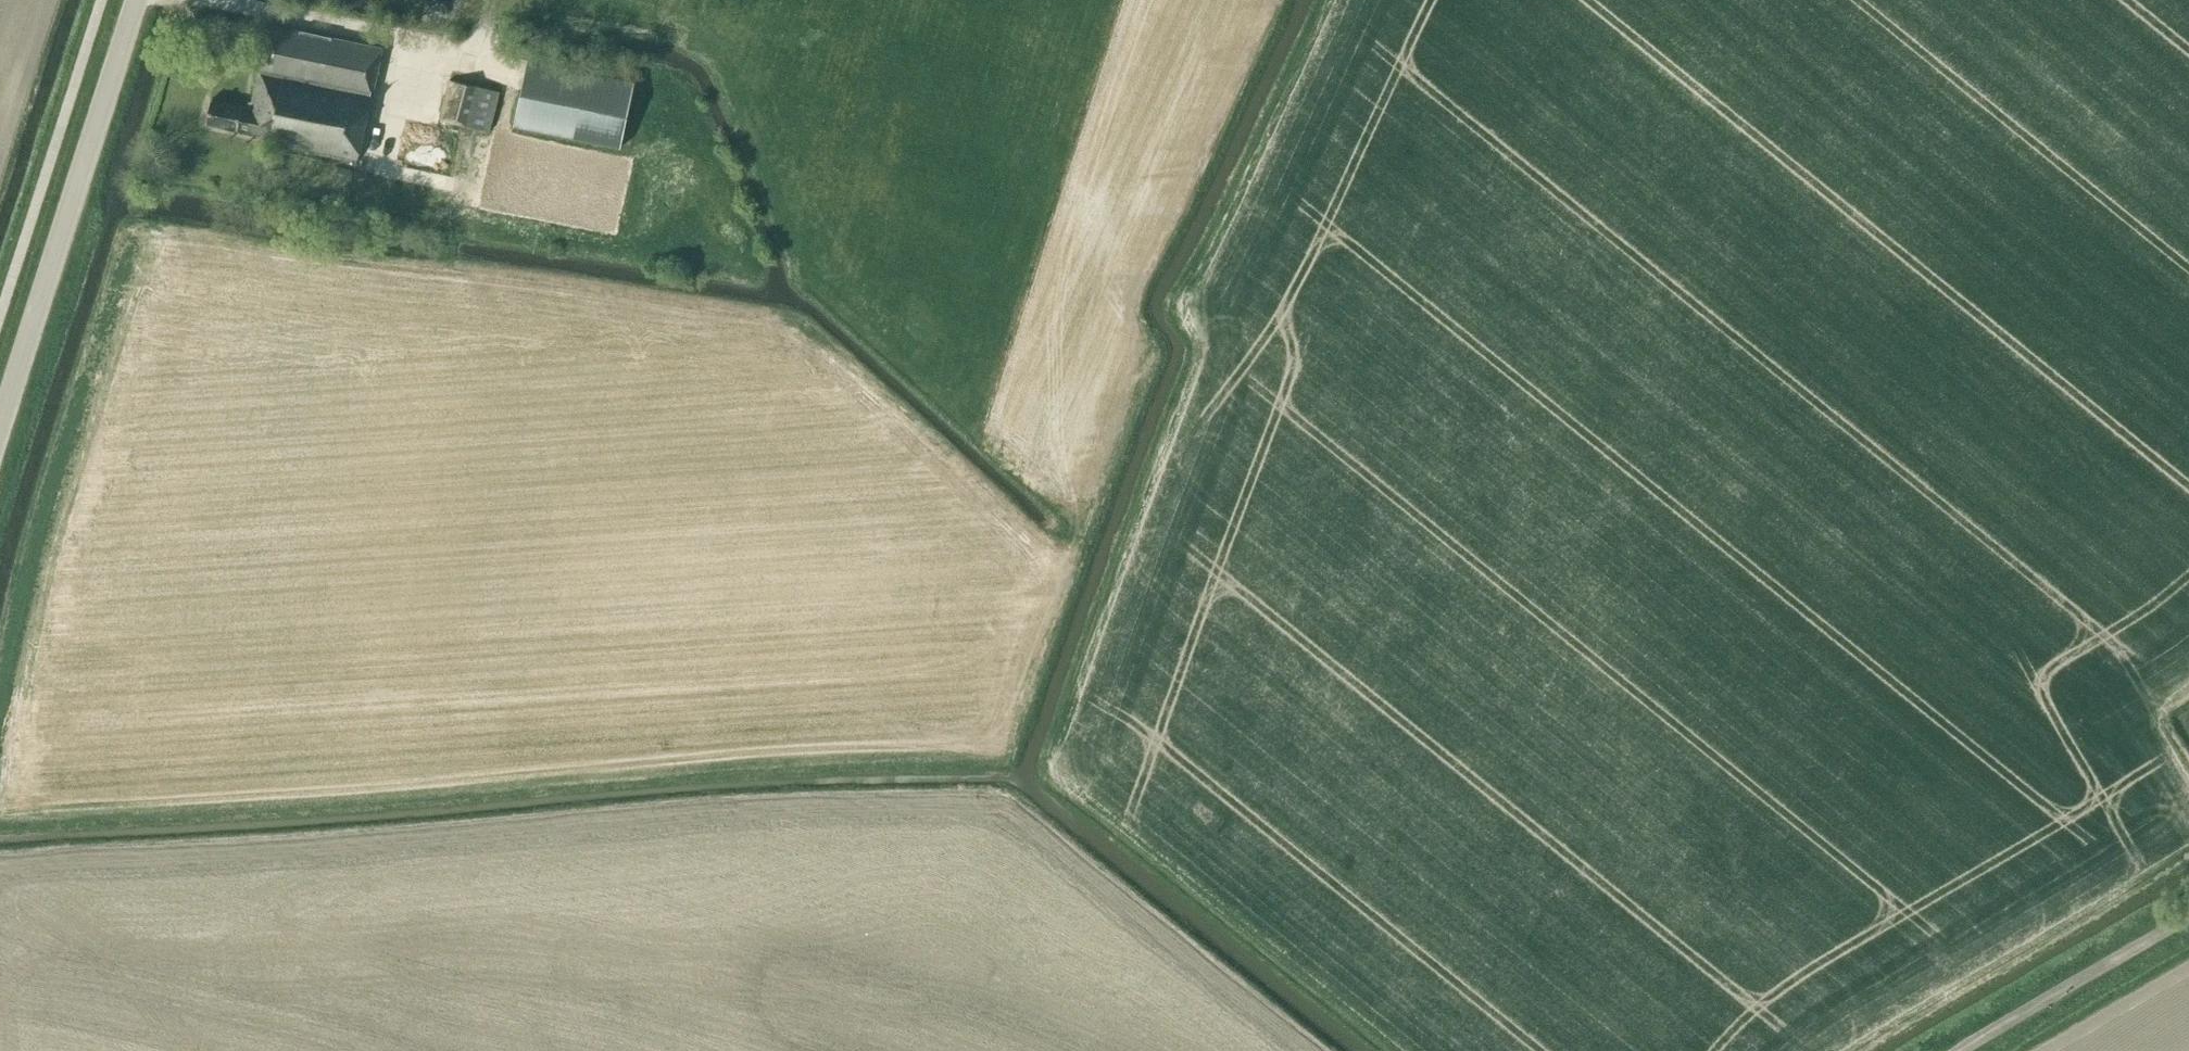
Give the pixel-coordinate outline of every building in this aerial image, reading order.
[(267,141),(355,160),(380,48),(267,23),(249,106),(212,98),(206,122),(268,135),(267,141)] [(528,60),(514,125),(620,146),(634,82),(528,60)] [(440,118),(489,130),(499,92),(450,80),(440,118)]
